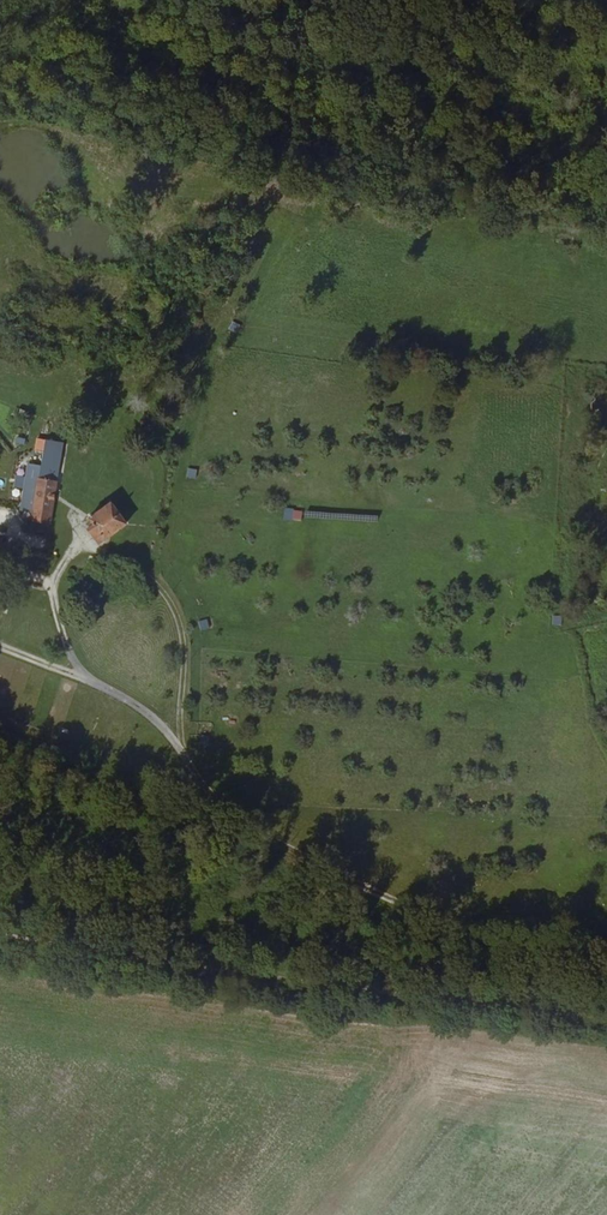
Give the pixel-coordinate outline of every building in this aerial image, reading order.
[(16,418),(29,423),(32,413),(19,409),(16,418)] [(63,442),(44,438),(30,520),(49,523),(63,442)] [(110,498),(86,515),(91,522),(85,526),(97,542),(126,521),(110,498)] [(284,521),(302,522),(303,510),(285,509),(284,521)] [(89,596),(94,584),(83,580),(79,591),(89,596)] [(593,784),(606,785),(606,773),(594,773),(593,784)]
